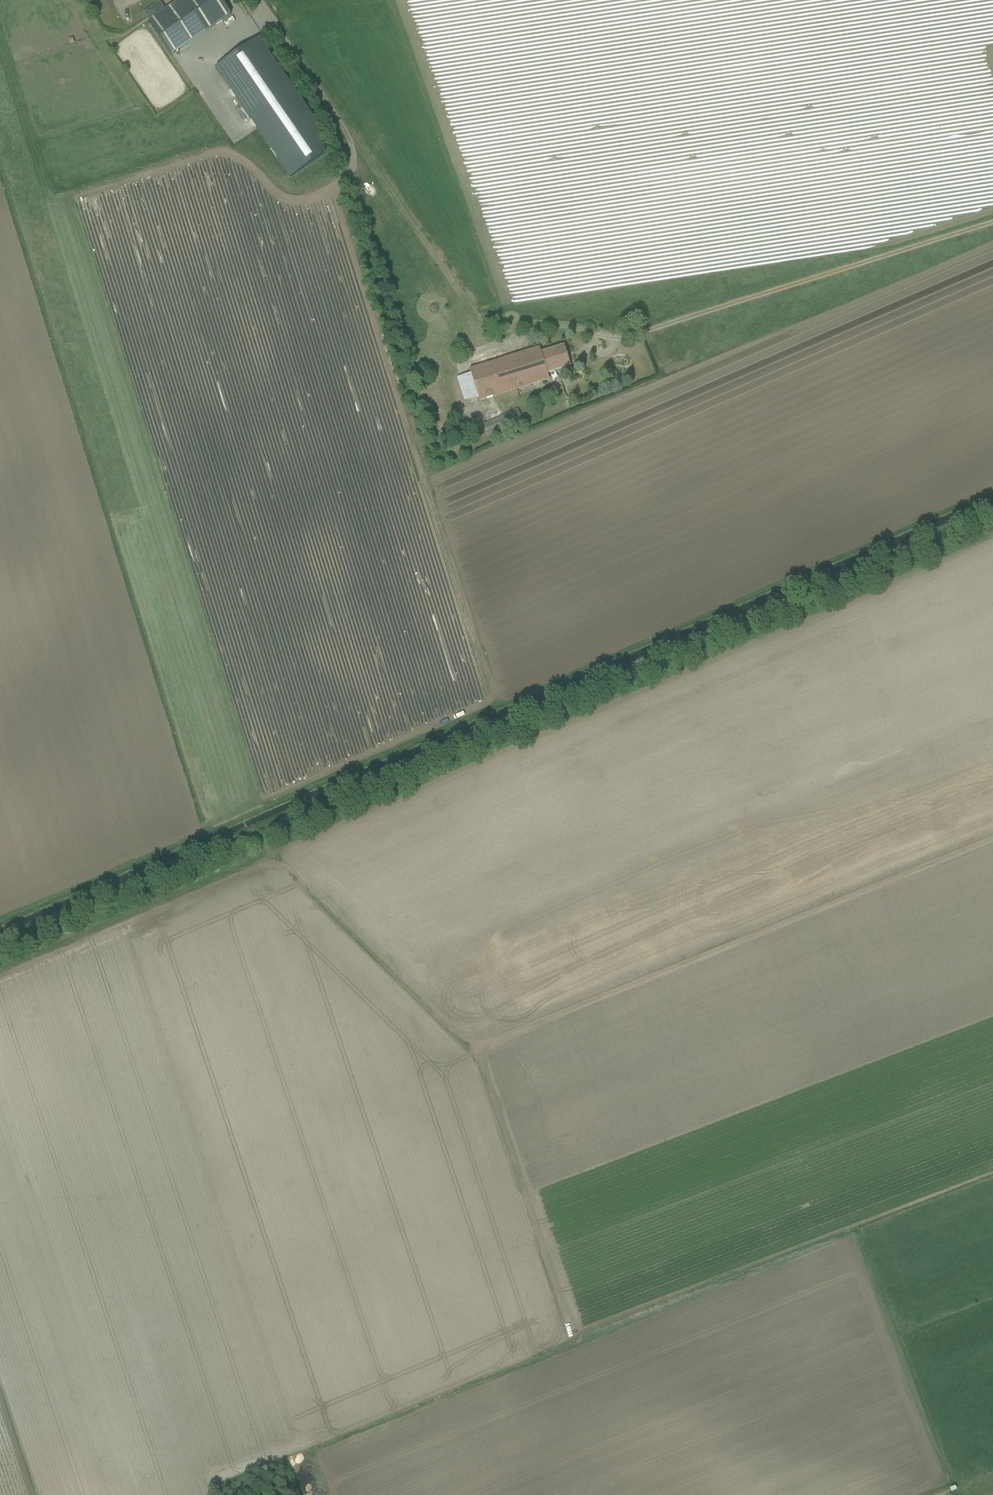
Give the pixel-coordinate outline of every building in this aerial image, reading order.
[(154,31),(171,56),(231,15),(221,0),(182,0),(165,11),(160,3),(144,14),(149,22),(148,23),(154,31)] [(296,92),(262,42),(161,111),(195,161),(296,92)] [(464,402),(478,397),(480,401),(549,379),(547,374),(570,367),(564,347),(541,354),(539,348),(470,370),(471,374),(456,378),(464,402)]
